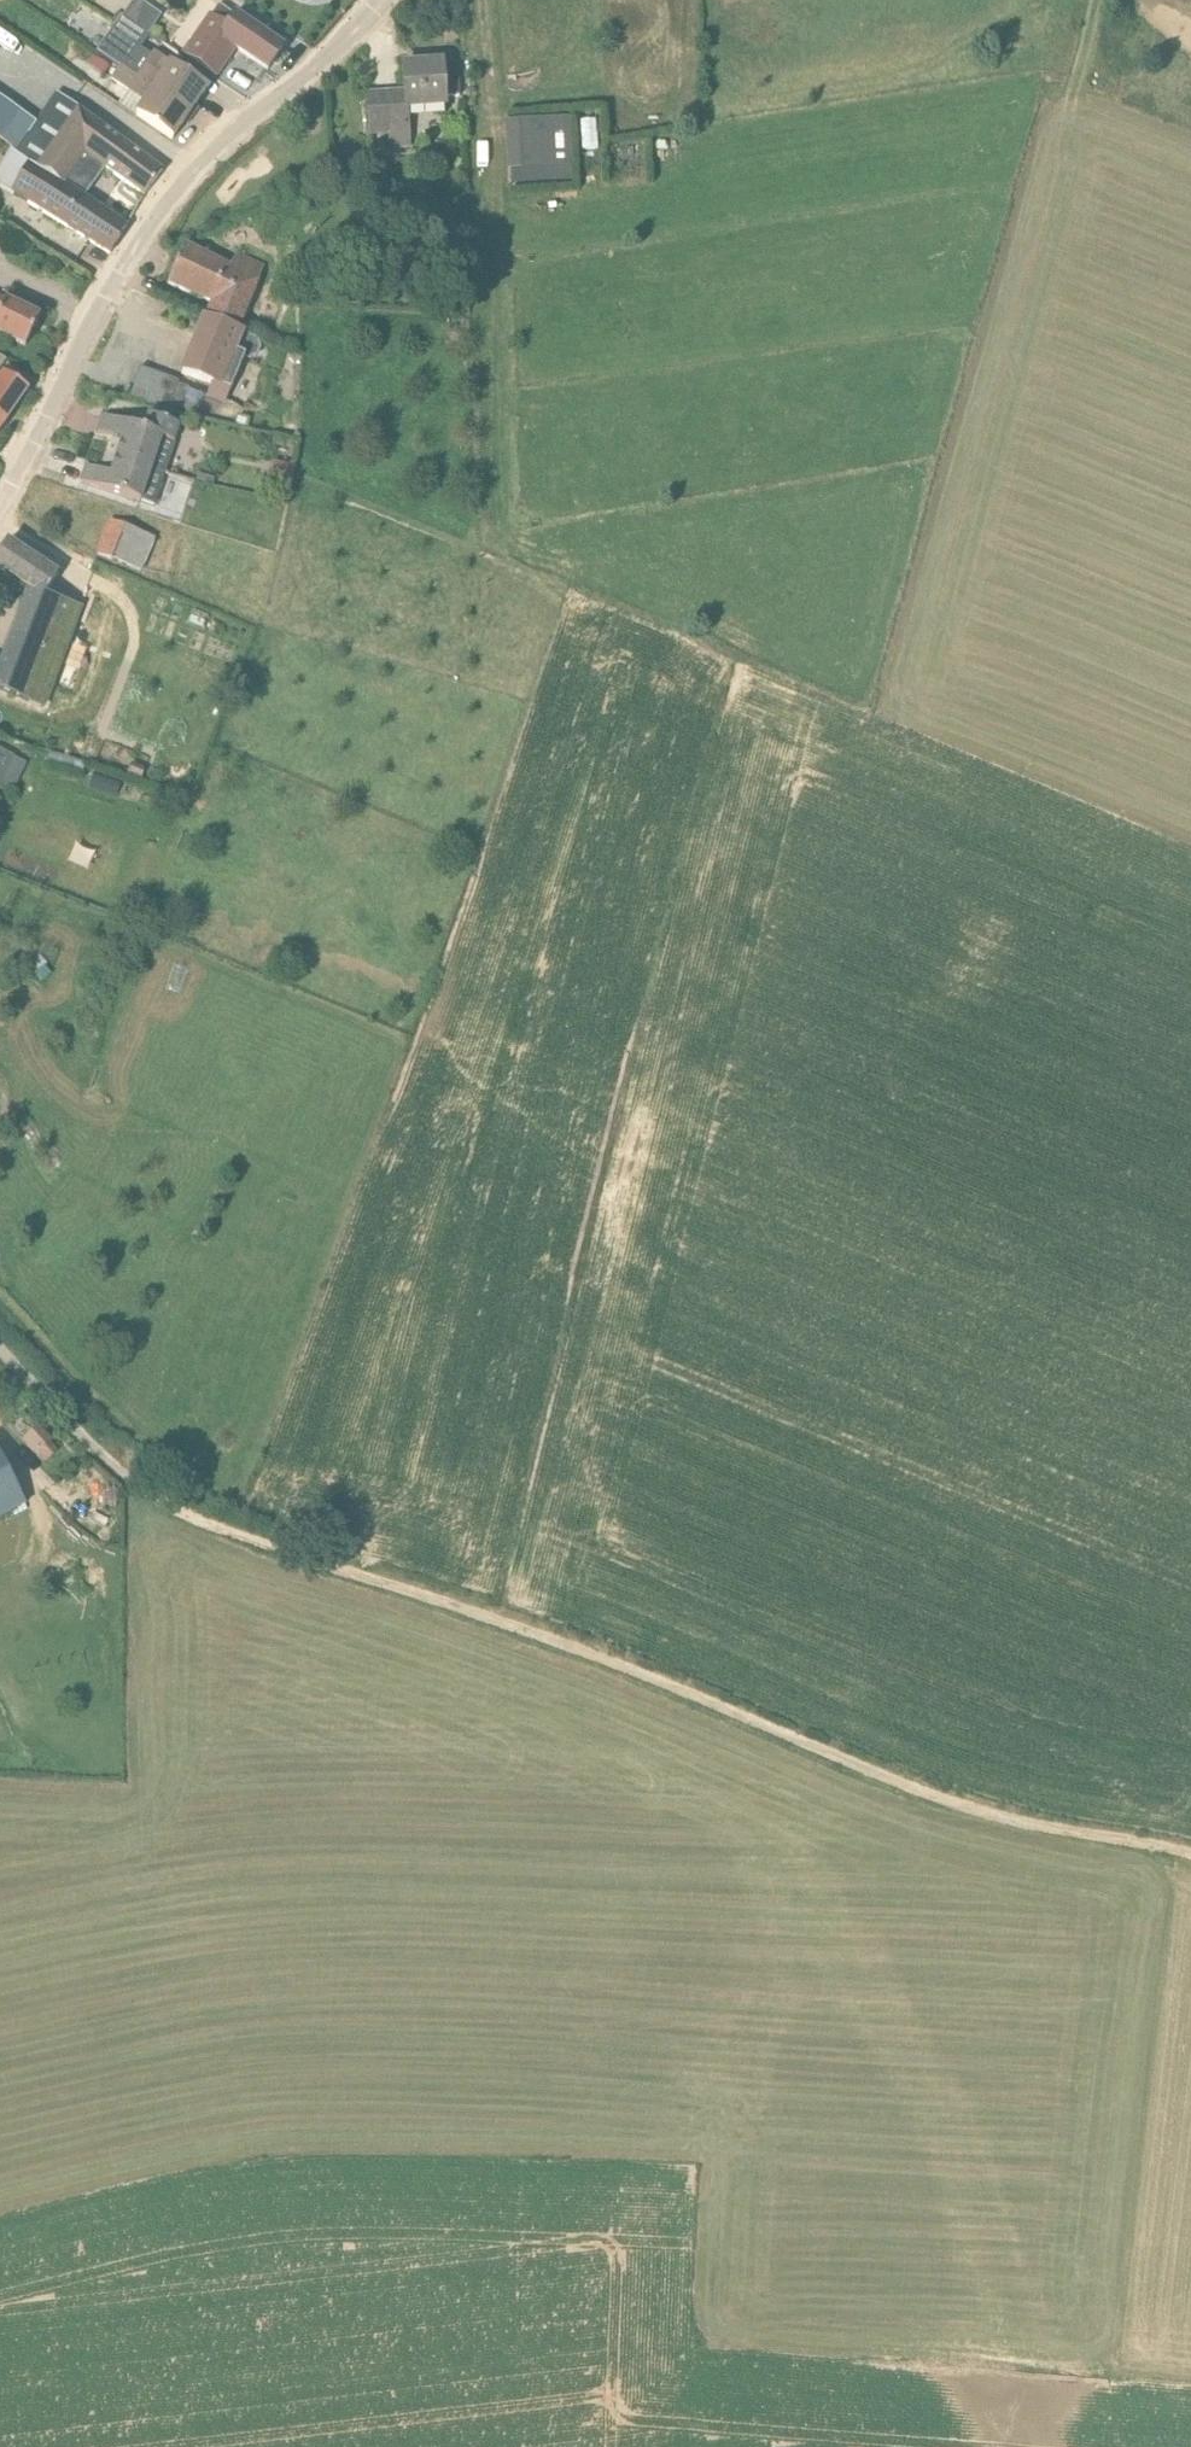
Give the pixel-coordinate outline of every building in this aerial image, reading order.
[(182,53),(196,63),(216,77),(235,49),(268,71),(283,49),(234,15),(234,16),(219,5),(212,16),(208,14),(182,53)] [(206,90),(152,54),(152,55),(142,47),(149,34),(122,16),(112,31),(133,45),(119,66),(120,67),(118,70),(188,118),(206,90)] [(457,64),(442,64),(441,63),(402,66),(404,93),(367,96),(374,135),(390,134),(392,148),(412,146),(408,110),(447,108),(446,97),(459,96),(457,64)] [(188,118),(118,70),(111,80),(147,105),(139,116),(172,140),(188,118)] [(31,164),(85,198),(104,168),(144,196),(162,171),(81,110),(81,111),(56,94),(37,121),(14,152),(31,164)] [(554,119),(504,122),(507,170),(557,167),(554,119)] [(12,151),(0,173),(0,186),(11,193),(31,164),(14,152),(12,151)] [(126,226),(85,198),(31,164),(11,193),(110,254),(126,226)] [(212,303),(206,318),(238,331),(260,283),(249,278),(254,265),(237,257),(231,268),(184,247),(168,285),(212,303)] [(39,318),(0,297),(0,333),(26,346),(39,318)] [(244,333),(206,318),(182,374),(211,387),(207,397),(225,403),(245,355),(252,358),(257,354),(259,347),(257,341),(253,339),(243,335),(244,333)] [(199,419),(206,394),(177,383),(178,381),(155,373),(145,403),(199,419)] [(27,390),(7,375),(1,383),(0,382),(0,418),(5,421),(27,390)] [(117,459),(165,474),(175,443),(174,443),(180,426),(148,415),(143,430),(103,416),(97,433),(122,441),(117,459)] [(155,506),(165,474),(117,459),(111,475),(86,466),(81,482),(138,504),(139,501),(155,506)] [(152,539),(109,520),(94,554),(137,572),(152,539)] [(0,671),(0,690),(47,705),(83,609),(64,602),(67,581),(7,543),(0,555),(0,571),(32,591),(0,671)] [(14,756),(0,750),(0,786),(14,756)] [(121,782),(94,773),(89,789),(116,798),(121,782)] [(50,1444),(51,1443),(38,1428),(26,1439),(39,1454),(41,1452),(48,1460),(57,1452),(50,1444)] [(24,1504),(0,1458),(0,1517),(24,1504)]
